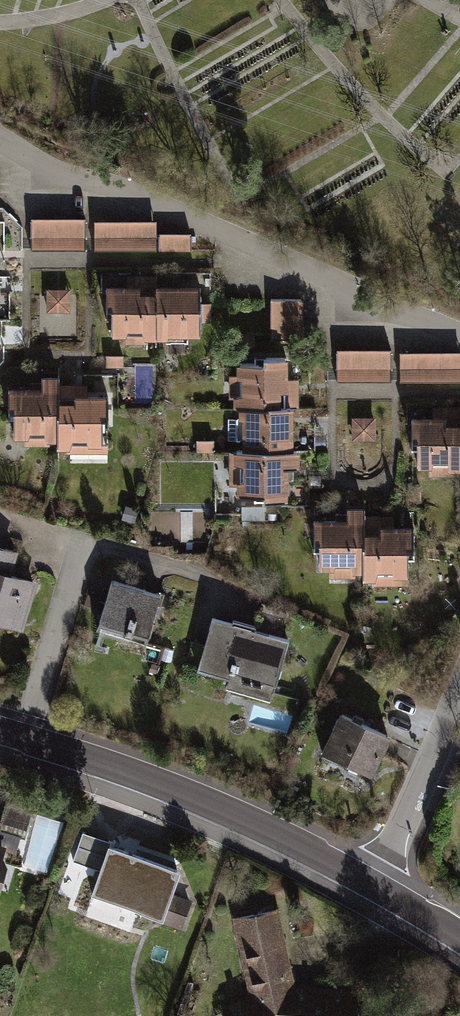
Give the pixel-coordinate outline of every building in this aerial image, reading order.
[(28,219),(28,250),(81,250),(81,219),(28,219)] [(151,221),(91,222),(91,251),(152,250),(151,221)] [(187,234),(155,234),(156,252),(187,252),(187,234)] [(206,288),(152,289),(153,350),(206,350),(206,288)] [(108,351),(153,350),(152,289),(107,290),(108,351)] [(65,290),(41,290),(42,313),(65,313),(65,290)] [(298,304),(272,305),(273,345),(299,345),(298,304)] [(332,350),(332,384),(388,385),(389,351),(332,350)] [(399,350),(399,384),(455,384),(455,350),(399,350)] [(298,368),(240,368),(240,413),(298,413),(298,368)] [(3,452),(56,453),(58,395),(5,394),(3,452)] [(117,396),(58,395),(56,453),(116,455),(117,396)] [(298,413),(240,413),(240,456),(298,456),(298,413)] [(371,417),(348,418),(348,441),(372,441),(371,417)] [(413,420),(413,478),(459,478),(459,420),(413,420)] [(298,456),(240,456),(240,505),(298,505),(298,456)] [(360,518),(363,587),(413,585),(410,516),(360,518)] [(313,519),(314,588),(363,587),(360,518),(313,519)] [(0,549),(0,634),(21,639),(40,558),(0,549)] [(108,581),(91,634),(155,654),(172,601),(108,581)] [(290,641),(212,622),(199,675),(232,683),(229,696),(274,707),(290,641)] [(372,783),(388,753),(333,724),(317,755),(372,783)] [(29,832),(35,808),(11,802),(5,825),(29,832)] [(42,809),(36,833),(62,839),(67,815),(42,809)] [(0,848),(0,899),(15,852),(0,848)] [(108,855),(92,903),(172,930),(188,882),(108,855)] [(236,923),(254,1015),(340,1015),(341,1001),(305,993),(290,923),(236,923)]
